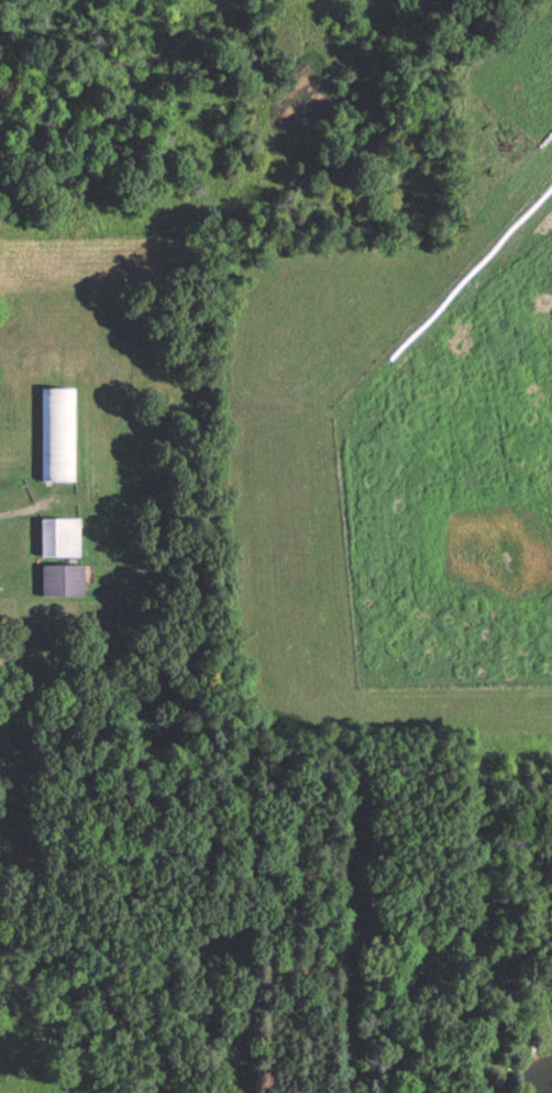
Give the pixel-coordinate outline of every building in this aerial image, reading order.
[(41,482),(75,482),(75,388),(41,388),(41,482)] [(43,556),(80,556),(80,518),(43,518),(43,556)] [(43,597),(87,597),(87,565),(43,565),(43,597)]
